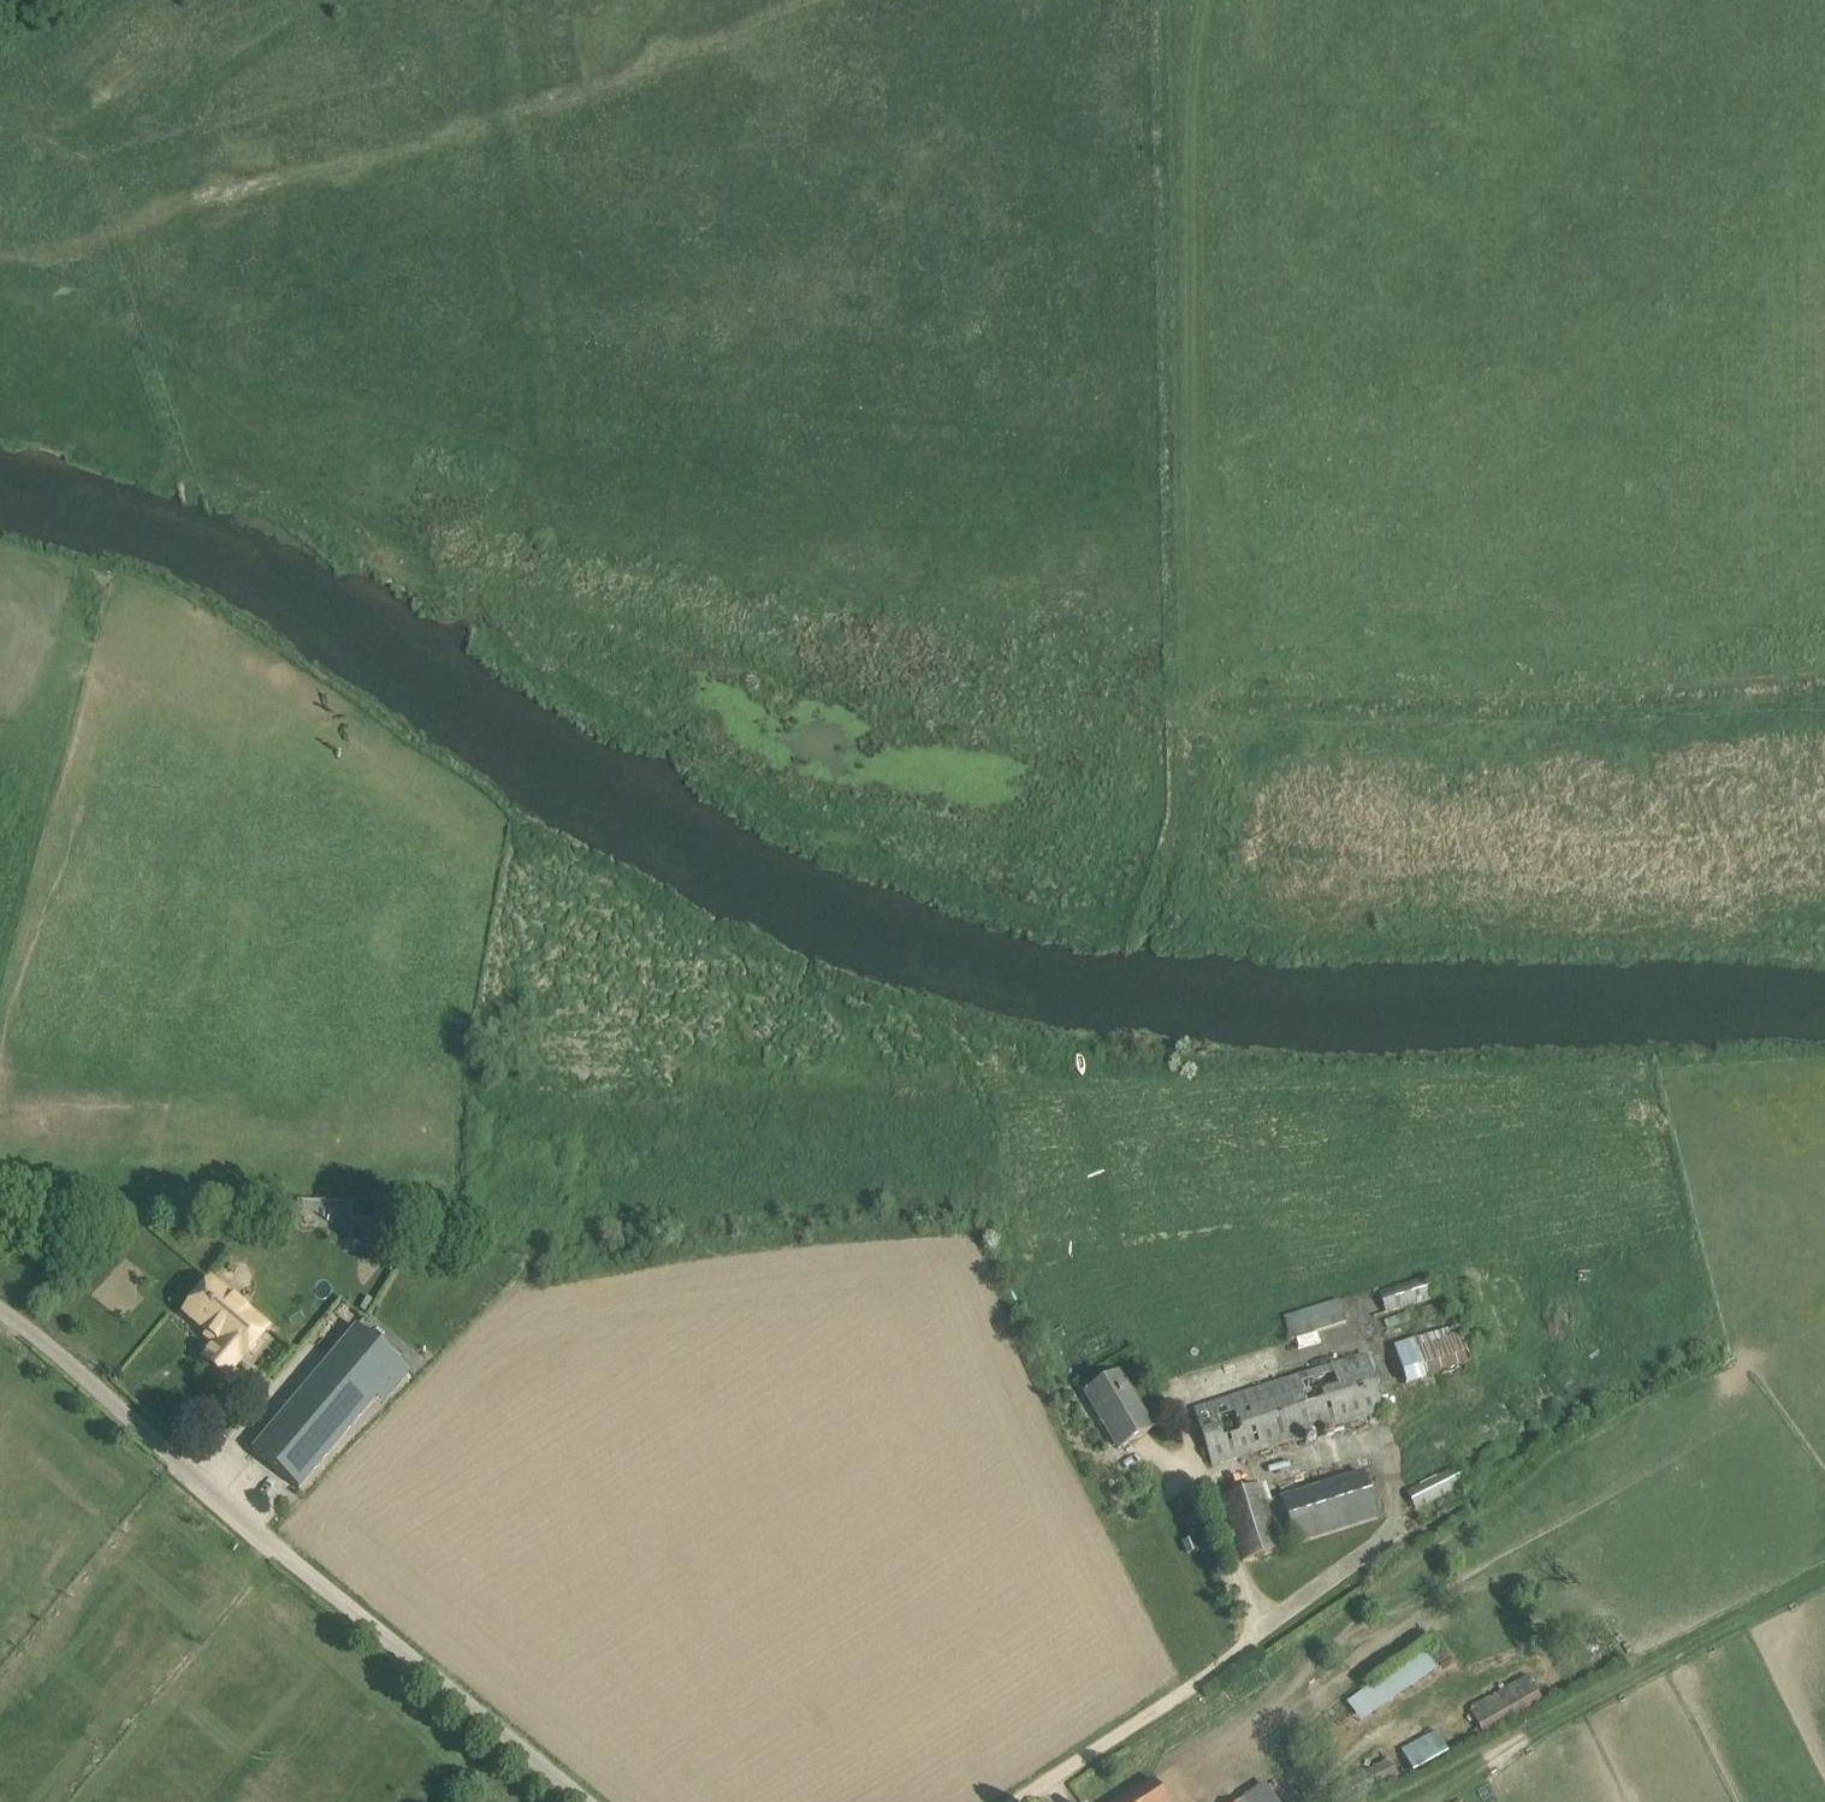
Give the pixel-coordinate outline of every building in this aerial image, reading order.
[(352,1241),(383,1241),(383,1218),(352,1218),(352,1241)] [(1379,1291),(1385,1313),(1431,1299),(1424,1277),(1379,1291)] [(212,1280),(183,1313),(218,1342),(202,1361),(225,1380),(241,1362),(242,1363),(270,1330),(212,1280)] [(1347,1322),(1338,1298),(1283,1316),(1292,1341),(1347,1322)] [(1396,1345),(1411,1386),(1476,1362),(1460,1321),(1396,1345)] [(357,1327),(331,1358),(378,1397),(388,1385),(394,1391),(410,1372),(357,1327)] [(1384,1410),(1367,1355),(1195,1410),(1212,1465),(1384,1410)] [(378,1397),(331,1358),(253,1451),(299,1490),(378,1397)] [(1153,1429),(1119,1373),(1086,1393),(1120,1449),(1153,1429)] [(1469,1483),(1460,1465),(1405,1492),(1415,1511),(1469,1483)] [(1376,1519),(1362,1472),(1264,1502),(1259,1486),(1223,1498),(1244,1562),(1275,1553),(1274,1550),(1376,1519)] [(1183,1540),(1187,1553),(1200,1548),(1195,1535),(1183,1540)] [(1436,1669),(1422,1649),(1348,1701),(1362,1722),(1436,1669)] [(1484,1736),(1542,1703),(1527,1676),(1469,1708),(1484,1736)] [(1401,1750),(1412,1772),(1447,1752),(1436,1732),(1401,1750)] [(1335,1801),(1365,1801),(1401,1782),(1388,1759),(1328,1791),(1335,1801)] [(1153,1779),(1118,1801),(1167,1801),(1153,1779)] [(1239,1801),(1276,1801),(1262,1784),(1239,1801)]
